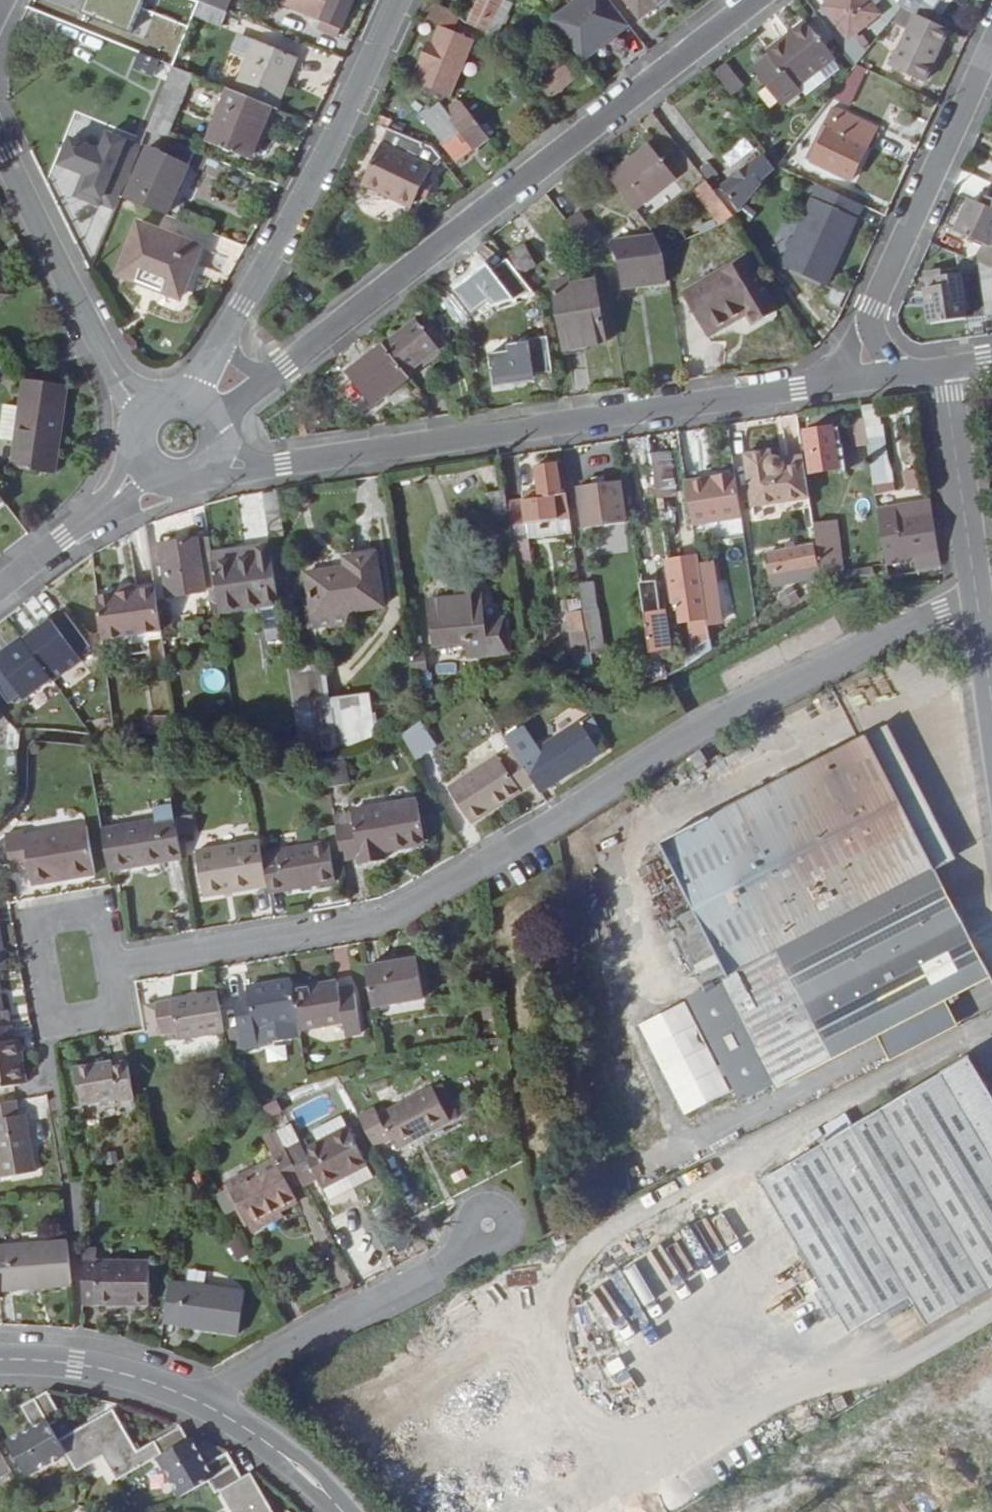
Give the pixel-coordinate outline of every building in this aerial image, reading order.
[(52,18),(85,31),(92,13),(107,18),(111,10),(96,4),(98,0),(60,0),(52,18)] [(200,3),(227,14),(232,0),(201,0),(200,3)] [(283,4),(321,21),(318,30),(338,38),(356,0),(285,0),(283,4)] [(470,23),(499,37),(514,4),(503,0),(481,0),(470,23)] [(631,26),(610,0),(576,0),(549,21),(583,64),(631,26)] [(641,17),(663,0),(628,0),(641,17)] [(826,9),(842,30),(835,36),(841,45),(849,38),(880,14),(869,0),(870,0),(838,0),(826,9)] [(869,0),(880,14),(889,25),(903,8),(897,0),(870,0),(869,0)] [(420,16),(443,26),(453,30),(459,16),(427,1),(420,16)] [(227,14),(200,3),(195,16),(226,28),(231,16),(227,14)] [(842,30),(826,9),(818,15),(835,36),(842,30)] [(951,30),(904,9),(899,22),(913,29),(896,67),(928,81),(951,30)] [(808,23),(768,54),(770,58),(757,69),(784,105),(802,90),(799,87),(835,58),(808,23)] [(451,98),(475,40),(453,30),(443,26),(435,47),(428,44),(420,64),(426,67),(418,85),(451,98)] [(236,93),(271,107),(276,110),(297,59),(240,36),(233,54),(249,61),(236,93)] [(122,70),(149,81),(144,93),(161,99),(172,71),(129,53),(122,70)] [(564,69),(558,62),(537,79),(553,98),(575,80),(566,68),(564,69)] [(852,107),(866,70),(850,64),(836,100),(852,107)] [(745,87),(727,65),(715,75),(732,97),(745,87)] [(174,68),(172,71),(161,99),(147,133),(167,140),(193,76),(174,68)] [(271,107),(236,93),(230,91),(209,143),(250,160),(271,107)] [(461,103),(459,102),(449,109),(444,102),(425,115),(444,140),(443,141),(458,162),(489,139),(488,138),(465,108),(461,103)] [(851,181),(877,128),(840,110),(815,164),(851,181)] [(434,150),(392,131),(384,147),(429,168),(441,158),(434,150)] [(114,212),(139,150),(115,140),(108,158),(79,146),(68,174),(85,180),(91,183),(83,202),(100,209),(101,207),(114,212)] [(196,152),(175,144),(170,157),(151,149),(127,200),(168,216),(196,152)] [(675,178),(650,146),(610,178),(635,210),(675,178)] [(429,168),(384,147),(366,185),(410,206),(429,168)] [(740,211),(775,167),(767,156),(724,190),(740,211)] [(91,183),(85,180),(77,200),(83,202),(91,183)] [(720,226),(735,219),(735,218),(707,183),(695,193),(720,226)] [(862,205),(821,186),(786,265),(827,284),(862,205)] [(986,207),(971,200),(957,234),(976,241),(991,247),(991,194),(986,207)] [(652,198),(637,213),(648,223),(663,208),(652,198)] [(581,214),(567,224),(586,247),(599,237),(581,214)] [(180,299),(200,248),(139,224),(119,275),(180,299)] [(659,251),(655,237),(611,243),(619,261),(623,288),(667,283),(659,251)] [(976,241),(968,261),(987,270),(991,257),(991,247),(976,241)] [(526,246),(512,252),(522,273),(535,266),(526,246)] [(749,258),(684,297),(708,336),(746,315),(751,323),(778,307),(749,258)] [(991,315),(991,271),(990,271),(987,270),(987,271),(979,272),(987,316),(991,315)] [(939,287),(925,289),(931,325),(967,319),(960,275),(938,279),(939,287)] [(570,281),(555,283),(566,349),(605,343),(596,283),(571,287),(570,281)] [(480,307),(464,289),(448,303),(464,321),(480,307)] [(495,354),(510,348),(508,341),(533,329),(520,298),(478,315),(495,354)] [(417,320),(385,346),(406,374),(439,348),(417,320)] [(264,328),(257,335),(266,345),(274,338),(264,328)] [(384,346),(350,372),(374,404),(408,377),(406,374),(384,346)] [(10,376),(2,364),(0,365),(0,383),(10,376)] [(56,475),(68,385),(25,379),(14,469),(56,475)] [(879,403),(863,406),(866,426),(881,424),(879,403)] [(869,446),(865,418),(850,422),(854,447),(869,446)] [(866,426),(869,446),(870,455),(885,452),(881,424),(866,426)] [(848,471),(845,444),(843,443),(841,427),(806,432),(813,473),(840,468),(840,472),(848,471)] [(669,449),(652,451),(657,486),(673,483),(669,449)] [(753,506),(811,498),(806,464),(786,467),(785,464),(784,461),(782,460),(781,459),(778,457),(775,457),(773,457),(772,458),(771,451),(745,455),(753,506)] [(538,468),(541,492),(542,498),(526,501),(530,524),(570,517),(566,494),(562,495),(557,464),(538,468)] [(906,490),(919,488),(916,466),(902,469),(906,490)] [(694,524),(742,517),(735,475),(712,478),(713,486),(688,489),(694,524)] [(621,482),(579,488),(585,529),(627,523),(621,482)] [(279,491),(263,493),(270,539),(285,536),(279,491)] [(493,524),(510,522),(506,491),(488,493),(493,524)] [(526,501),(542,498),(541,492),(525,494),(526,501)] [(879,510),(887,564),(917,558),(919,570),(943,563),(937,521),(899,529),(895,508),(879,510)] [(835,515),(819,518),(826,560),(840,557),(835,515)] [(213,563),(210,538),(161,545),(169,595),(217,588),(215,572),(213,563)] [(787,550),(796,549),(795,541),(785,543),(787,550)] [(806,581),(821,578),(813,546),(796,549),(787,550),(767,554),(773,587),(805,581),(806,581)] [(285,638),(273,554),(256,556),(258,566),(215,572),(217,588),(221,614),(259,608),(259,613),(263,612),(267,641),(285,638)] [(347,567),(309,573),(315,617),(385,606),(378,554),(345,558),(347,567)] [(215,572),(258,566),(256,556),(213,563),(215,572)] [(714,563),(700,566),(702,580),(712,647),(724,646),(727,632),(729,630),(724,630),(714,563)] [(712,647),(702,580),(671,584),(669,584),(672,603),(670,603),(672,612),(680,611),(689,662),(695,658),(712,647)] [(658,581),(641,584),(652,652),(673,649),(668,612),(665,613),(658,581)] [(595,583),(581,585),(583,599),(591,651),(591,653),(605,651),(595,583)] [(156,588),(97,595),(102,636),(163,629),(156,588)] [(484,620),(481,595),(431,601),(436,647),(469,643),(470,658),(509,653),(505,619),(484,620)] [(574,653),(591,651),(583,599),(565,601),(574,653)] [(51,614),(14,642),(35,670),(44,664),(54,676),(68,665),(59,653),(72,643),(51,614)] [(129,661),(145,660),(144,632),(128,633),(129,661)] [(425,651),(411,653),(413,672),(428,670),(425,651)] [(15,691),(0,673),(0,703),(15,691)] [(291,677),(295,705),(302,751),(345,745),(339,700),(321,702),(318,678),(313,679),(312,674),(291,677)] [(370,697),(339,700),(345,745),(357,743),(374,737),(370,697)] [(290,749),(302,751),(295,705),(285,706),(290,749)] [(143,715),(144,733),(162,732),(161,714),(143,715)] [(521,761),(536,783),(553,772),(558,780),(604,750),(585,721),(521,761)] [(887,727),(865,739),(934,871),(955,860),(887,727)] [(991,982),(865,739),(661,846),(667,858),(694,911),(673,922),(671,924),(704,990),(688,998),(742,1109),(738,1111),(742,1120),(944,1016),(940,1009),(991,982)] [(702,752),(691,759),(698,771),(709,763),(702,752)] [(476,822),(536,783),(521,761),(517,754),(507,761),(504,757),(454,789),(476,822)] [(351,784),(348,762),(327,764),(331,788),(351,784)] [(553,772),(536,783),(541,791),(558,780),(553,772)] [(386,857),(385,851),(427,844),(419,802),(353,813),(353,819),(337,822),(344,859),(363,856),(364,862),(386,857)] [(337,822),(353,819),(353,813),(336,816),(337,822)] [(110,871),(185,858),(178,818),(103,831),(110,871)] [(87,826),(7,839),(7,841),(0,843),(0,856),(2,867),(11,865),(13,874),(31,871),(34,885),(95,875),(87,826)] [(206,896),(270,885),(265,852),(263,841),(198,852),(206,896)] [(265,852),(270,885),(272,893),(337,882),(331,842),(265,852)] [(694,911),(667,858),(660,862),(675,891),(661,899),(673,922),(694,911)] [(367,967),(374,1008),(427,998),(419,959),(367,967)] [(300,1022),(295,992),(293,982),(249,989),(251,1002),(237,1005),(244,1050),(258,1048),(255,1029),(300,1022)] [(991,982),(940,1009),(944,1016),(991,992),(991,985),(991,982)] [(295,992),(300,1022),(301,1030),(346,1023),(349,1037),(363,1034),(356,994),(341,997),(340,988),(339,983),(305,990),(295,992)] [(354,986),(340,988),(341,997),(356,994),(354,986)] [(179,1040),(226,1032),(225,1030),(220,993),(149,1006),(152,1031),(161,1029),(162,1035),(177,1032),(179,1040)] [(684,1001),(637,1025),(683,1115),(730,1092),(684,1001)] [(10,1087),(27,1083),(18,1026),(0,1030),(0,1088),(10,1087)] [(581,1290),(596,1315),(651,1407),(673,1443),(911,1300),(928,1328),(991,1290),(991,1096),(970,1060),(581,1290)] [(121,1102),(136,1099),(130,1064),(116,1066),(115,1063),(77,1068),(83,1105),(121,1099),(121,1102)] [(392,1140),(398,1150),(452,1121),(436,1088),(381,1116),(377,1109),(360,1117),(377,1149),(392,1140)] [(18,1100),(0,1104),(0,1179),(38,1172),(28,1114),(20,1116),(18,1100)] [(321,1181),(325,1189),(326,1188),(350,1176),(355,1185),(357,1189),(376,1179),(345,1117),(316,1131),(323,1143),(311,1149),(306,1138),(287,1148),(305,1183),(307,1188),(321,1181)] [(277,1133),(267,1138),(273,1148),(282,1143),(277,1133)] [(305,1183),(287,1148),(285,1145),(273,1152),(276,1159),(229,1185),(250,1224),(281,1208),(298,1199),(293,1189),(305,1183)] [(350,1176),(326,1188),(331,1197),(355,1185),(350,1176)] [(285,1215),(281,1208),(250,1224),(254,1232),(285,1215)] [(73,1286),(70,1241),(0,1247),(0,1293),(73,1286)] [(99,1250),(85,1250),(83,1305),(150,1306),(151,1263),(98,1262),(99,1250)] [(246,1293),(170,1281),(164,1325),(240,1336),(246,1293)] [(651,1407),(596,1315),(589,1320),(609,1354),(602,1358),(637,1415),(651,1407)] [(68,1454),(60,1440),(53,1426),(65,1419),(48,1392),(35,1400),(22,1407),(34,1429),(9,1443),(28,1476),(68,1454)] [(779,1454),(837,1420),(829,1407),(793,1428),(794,1431),(773,1444),(779,1454)] [(161,1459),(190,1440),(182,1426),(138,1450),(114,1410),(60,1440),(68,1454),(79,1473),(105,1458),(119,1482),(161,1459)] [(520,1460),(550,1451),(545,1435),(515,1444),(520,1460)] [(190,1440),(161,1459),(184,1498),(200,1489),(204,1495),(215,1489),(217,1493),(220,1492),(245,1478),(230,1453),(208,1465),(192,1438),(190,1440)] [(14,1472),(0,1449),(0,1480),(14,1472)] [(253,1474),(221,1492),(233,1511),(275,1511),(253,1474)] [(977,1511),(991,1511),(991,1503),(977,1511)]
